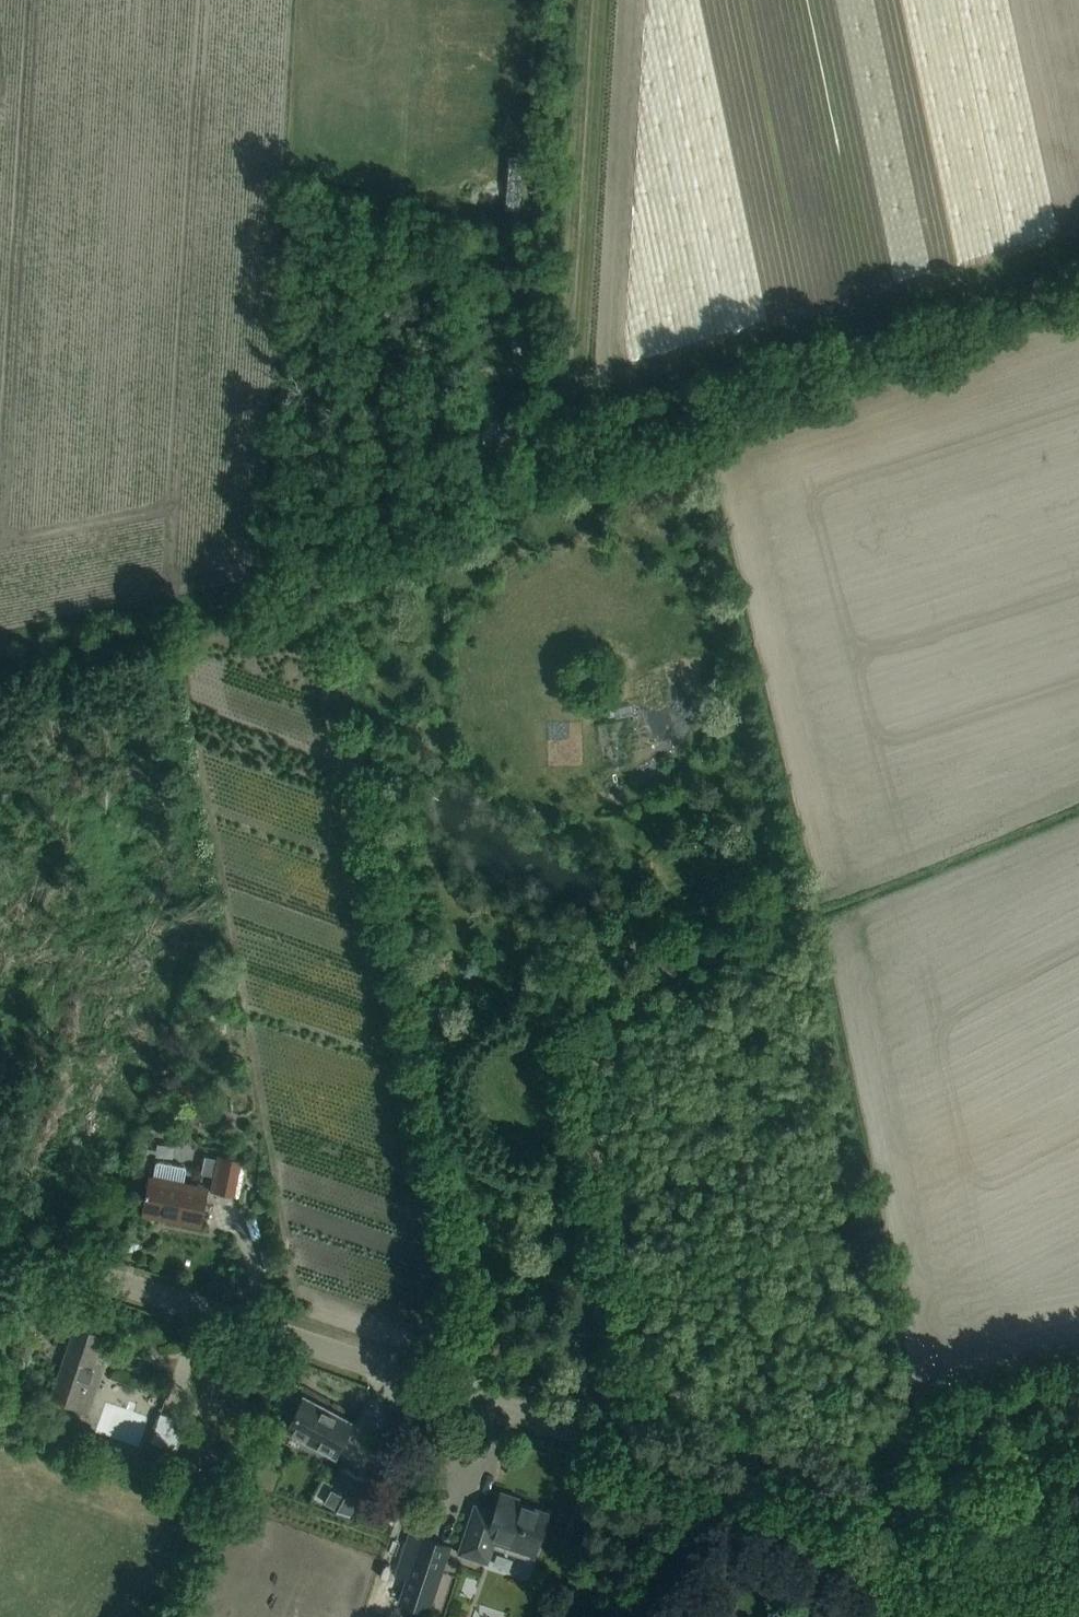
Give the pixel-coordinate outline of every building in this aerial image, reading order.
[(245,1160),(219,1154),(211,1191),(237,1197),(245,1160)] [(147,1192),(143,1213),(144,1214),(145,1208),(176,1215),(175,1220),(200,1225),(204,1204),(207,1187),(184,1182),(187,1169),(185,1166),(159,1161),(156,1163),(153,1176),(150,1176),(147,1192)] [(75,1326),(68,1347),(51,1396),(87,1409),(99,1375),(90,1372),(103,1336),(75,1326)] [(283,1408),(275,1424),(286,1430),(311,1443),(334,1455),(341,1441),(352,1422),(328,1410),(326,1414),(302,1401),(295,1414),(283,1408)] [(160,1413),(151,1443),(176,1451),(186,1422),(160,1413)] [(142,1461),(158,1466),(163,1452),(146,1447),(142,1461)] [(208,1472),(209,1475),(211,1476),(213,1478),(216,1478),(218,1477),(220,1475),(221,1473),(222,1470),(221,1468),(219,1466),(216,1464),(214,1464),(211,1465),(209,1467),(208,1469),(208,1472)] [(324,1482),(317,1495),(349,1513),(367,1480),(341,1466),(331,1485),(324,1482)] [(475,1505),(468,1526),(460,1552),(486,1561),(494,1536),(535,1550),(547,1512),(500,1497),(495,1512),(475,1505)] [(410,1531),(396,1573),(408,1577),(400,1602),(429,1612),(443,1570),(451,1545),(410,1531)]
